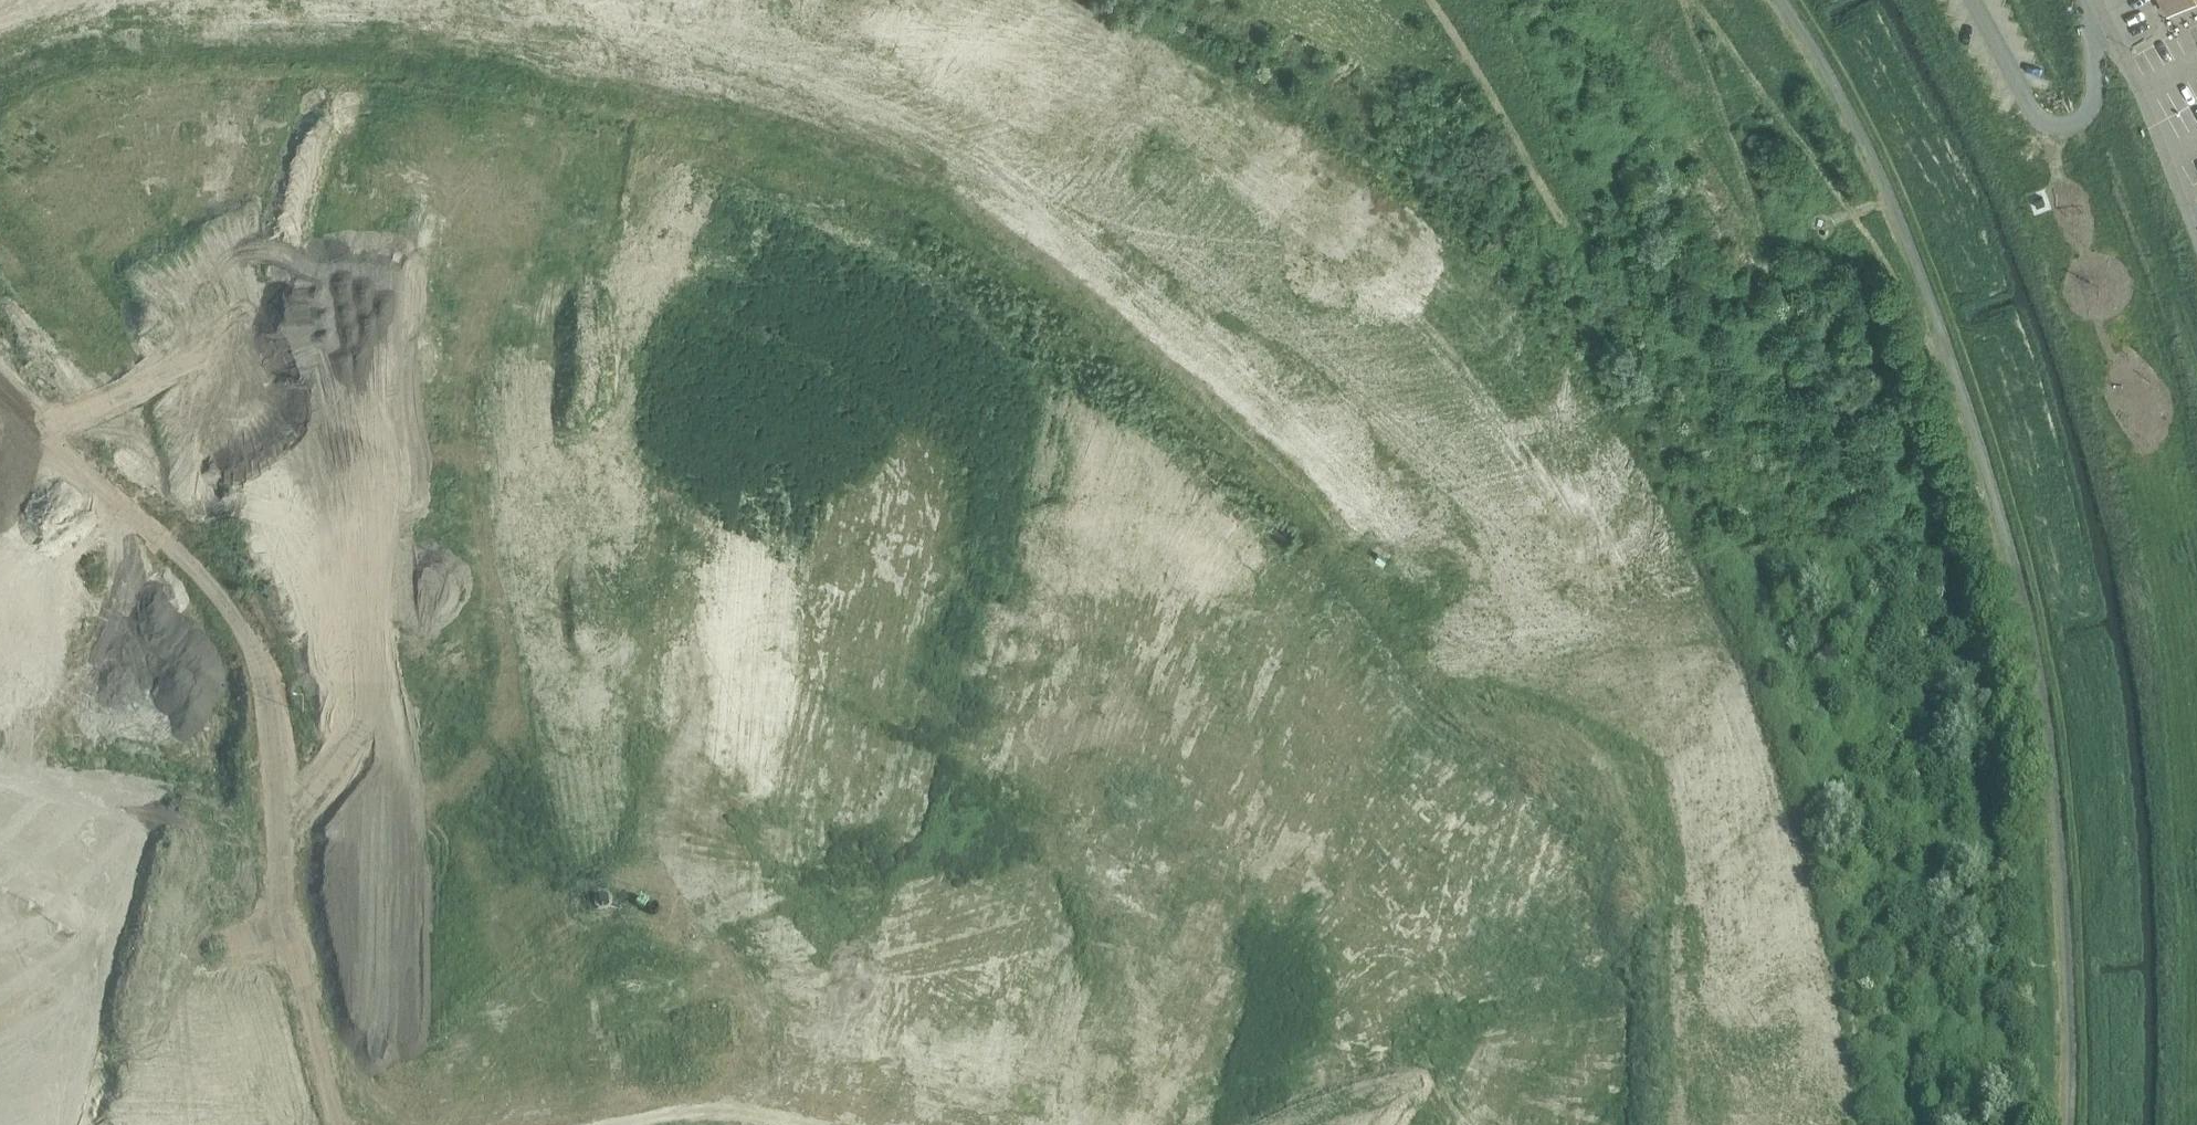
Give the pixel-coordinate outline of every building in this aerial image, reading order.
[(2167,13),(2191,0),(2159,0),(2167,13)] [(2032,185),(2017,192),(2024,207),(2039,200),(2032,185)]
